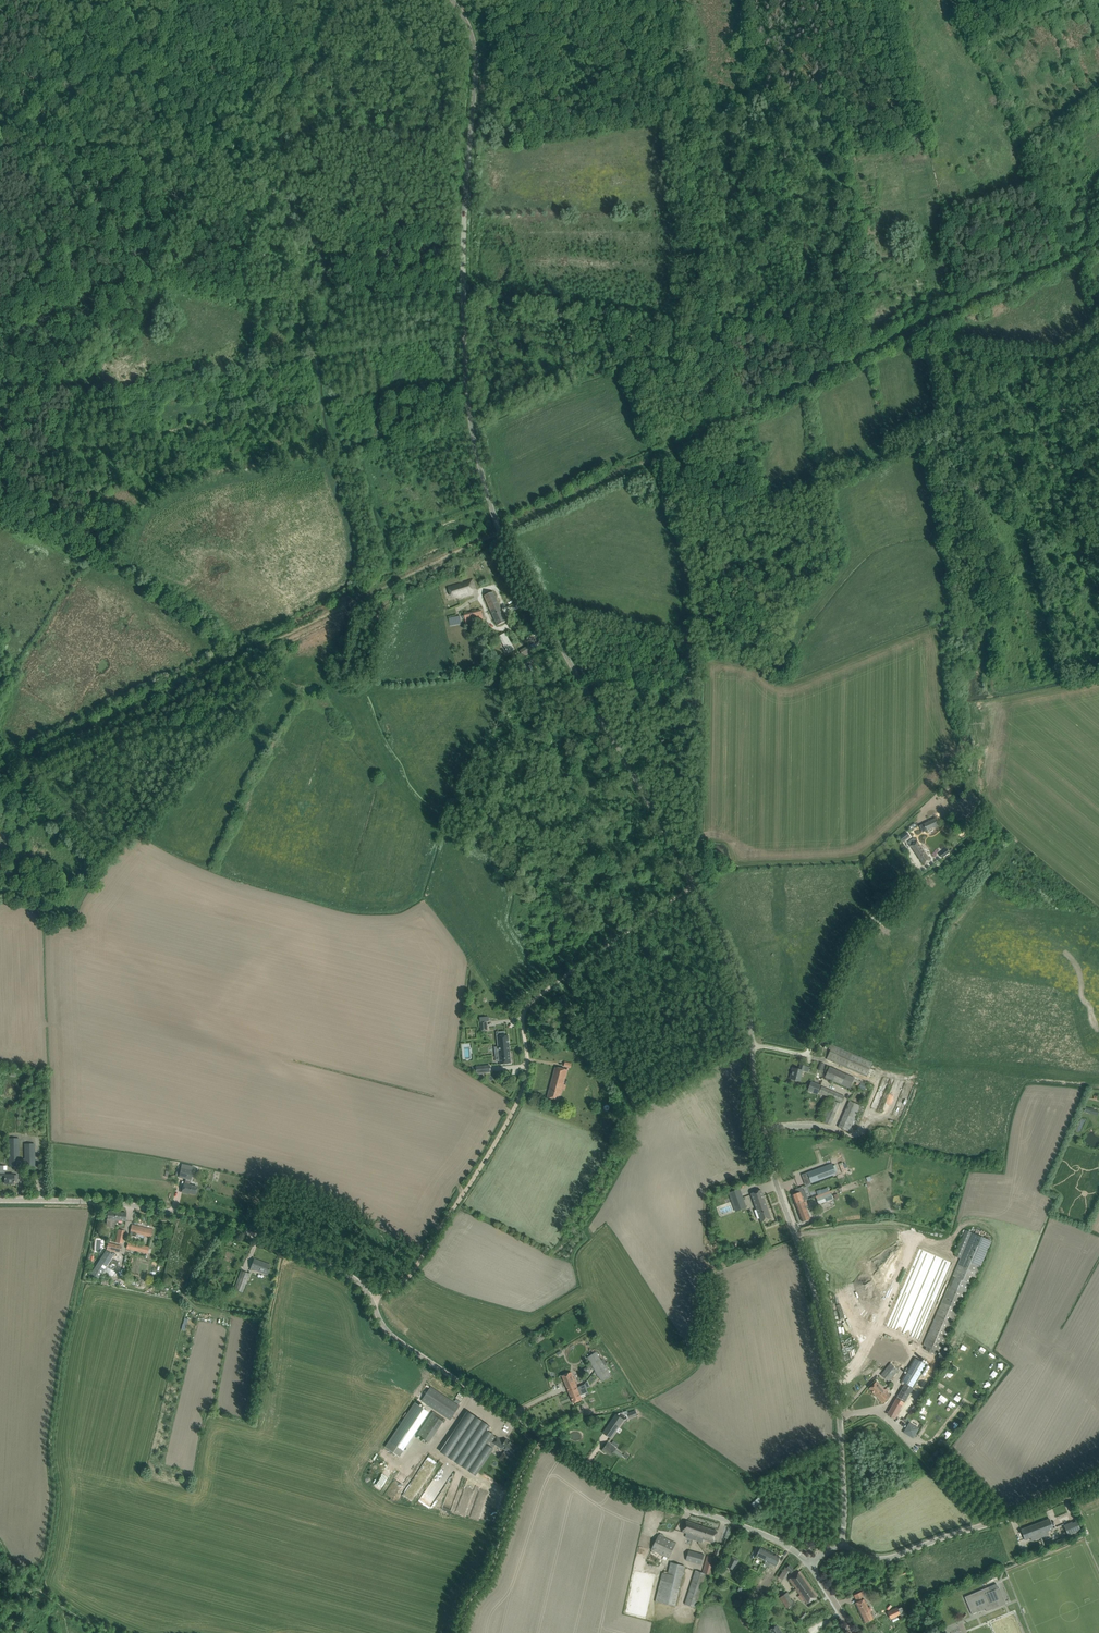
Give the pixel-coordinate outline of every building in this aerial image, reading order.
[(475,588),(472,580),(448,587),(451,596),(456,594),(457,598),(473,593),(472,589),(475,588)] [(497,625),(501,623),(506,621),(493,592),(484,596),(497,625)] [(481,610),(464,615),(466,622),(483,618),(481,610)] [(505,632),(498,637),(508,654),(515,650),(505,632)] [(533,652),(529,645),(520,651),(524,657),(533,652)] [(936,819),(924,825),(927,830),(927,831),(939,825),(936,819)] [(907,842),(912,849),(924,865),(931,861),(914,837),(907,842)] [(895,840),(888,846),(896,856),(903,851),(895,840)] [(500,1047),(509,1046),(509,1045),(509,1035),(498,1036),(499,1047),(500,1047)] [(462,1043),(463,1058),(471,1058),(471,1043),(462,1043)] [(873,1063),(830,1044),(828,1049),(831,1050),(827,1059),(867,1077),(873,1063)] [(511,1063),(509,1046),(500,1047),(501,1050),(499,1050),(501,1064),(511,1063)] [(802,1071),(804,1071),(808,1072),(810,1067),(805,1066),(800,1064),(799,1070),(793,1068),(790,1079),(799,1081),(802,1071)] [(477,1074),(490,1072),(490,1065),(476,1067),(477,1074)] [(559,1101),(567,1070),(555,1067),(547,1098),(559,1101)] [(854,1078),(835,1069),(830,1067),(825,1077),(849,1089),(854,1078)] [(821,1085),(811,1081),(807,1091),(817,1095),(821,1085)] [(867,1084),(861,1082),(859,1087),(864,1090),(867,1084)] [(822,1086),(819,1093),(842,1103),(845,1096),(822,1086)] [(832,1100),(824,1122),(832,1125),(840,1103),(832,1100)] [(849,1132),(861,1106),(850,1101),(838,1127),(849,1132)] [(1085,1107),(1084,1112),(1090,1114),(1093,1114),(1098,1116),(1098,1115),(1098,1111),(1094,1110),(1095,1109),(1091,1108),(1085,1107)] [(35,1166),(35,1161),(35,1144),(24,1144),(24,1159),(19,1159),(19,1138),(8,1138),(9,1161),(9,1166),(19,1166),(19,1165),(25,1165),(25,1166),(35,1166)] [(811,1183),(836,1174),(832,1164),(807,1173),(811,1183)] [(4,1170),(4,1166),(0,1166),(0,1177),(5,1177),(5,1182),(9,1182),(9,1184),(14,1184),(14,1182),(17,1182),(17,1177),(14,1177),(14,1175),(5,1175),(5,1173),(5,1170),(4,1170)] [(181,1168),(179,1177),(185,1178),(191,1180),(193,1171),(181,1168)] [(184,1184),(182,1192),(186,1193),(187,1192),(189,1193),(196,1194),(197,1187),(192,1186),(189,1185),(190,1182),(191,1180),(185,1178),(184,1184)] [(794,1195),(792,1195),(796,1204),(804,1201),(808,1199),(805,1191),(803,1191),(802,1187),(799,1188),(796,1189),(797,1193),(794,1195)] [(735,1208),(745,1204),(740,1190),(729,1193),(735,1208)] [(761,1222),(771,1219),(761,1190),(751,1194),(757,1212),(755,1213),(757,1219),(760,1218),(761,1222)] [(816,1198),(818,1205),(829,1201),(828,1199),(831,1198),(829,1193),(816,1198)] [(802,1222),(807,1220),(810,1219),(804,1201),(796,1204),(802,1222)] [(126,1219),(126,1213),(108,1211),(107,1222),(110,1222),(110,1225),(115,1226),(115,1222),(115,1220),(126,1221),(126,1219)] [(153,1229),(132,1224),(130,1233),(151,1238),(153,1229)] [(974,1227),(926,1340),(930,1341),(928,1344),(937,1348),(938,1345),(943,1347),(940,1355),(948,1359),(952,1347),(944,1344),(973,1279),(975,1280),(994,1236),(974,1227)] [(116,1242),(121,1243),(122,1244),(125,1231),(118,1229),(116,1242)] [(107,1250),(120,1252),(121,1246),(108,1243),(107,1250)] [(127,1243),(126,1250),(148,1253),(149,1246),(127,1243)] [(922,1243),(889,1321),(922,1335),(955,1257),(950,1255),(952,1250),(934,1243),(932,1247),(922,1243)] [(114,1255),(111,1254),(106,1251),(91,1273),(99,1278),(114,1255)] [(268,1273),(269,1270),(271,1265),(254,1259),(251,1268),(257,1271),(257,1269),(268,1273)] [(241,1271),(234,1289),(242,1292),(249,1274),(241,1271)] [(587,1358),(595,1371),(604,1365),(596,1352),(587,1358)] [(895,1419),(906,1399),(927,1365),(915,1357),(901,1381),(905,1383),(887,1415),(895,1419)] [(611,1376),(604,1365),(595,1371),(602,1382),(611,1376)] [(567,1374),(562,1376),(568,1391),(573,1403),(582,1400),(580,1395),(587,1392),(584,1385),(578,1388),(577,1388),(571,1372),(567,1374)] [(884,1390),(884,1389),(882,1387),(879,1384),(878,1385),(875,1382),(873,1385),(869,1388),(876,1396),(883,1403),(887,1400),(890,1396),(886,1391),(887,1391),(889,1390),(887,1388),(886,1389),(884,1390)] [(450,1420),(456,1410),(459,1406),(431,1387),(422,1401),(450,1420)] [(592,1397),(595,1405),(601,1402),(598,1395),(592,1397)] [(414,1402),(385,1448),(400,1457),(429,1412),(414,1402)] [(487,1431),(490,1426),(468,1411),(440,1452),(476,1477),(494,1450),(493,1449),(496,1445),(493,1442),(496,1437),(487,1431)] [(418,1434),(429,1441),(443,1421),(432,1414),(418,1434)] [(611,1439),(624,1419),(616,1414),(602,1433),(603,1433),(611,1439)] [(910,1425),(906,1432),(913,1436),(916,1429),(910,1425)] [(493,1441),(493,1442),(496,1445),(499,1447),(500,1446),(502,1447),(501,1448),(505,1451),(503,1453),(510,1458),(512,1454),(517,1447),(506,1439),(504,1442),(496,1437),(493,1441)] [(611,1444),(610,1446),(607,1443),(602,1450),(606,1452),(611,1455),(613,1452),(614,1451),(615,1449),(616,1448),(611,1444)] [(439,1461),(429,1477),(431,1478),(442,1463),(439,1461)] [(433,1501),(434,1496),(427,1495),(427,1497),(423,1497),(422,1504),(433,1506),(433,1501)] [(751,1503),(755,1508),(764,1501),(760,1496),(751,1503)] [(497,1521),(502,1502),(491,1500),(486,1518),(497,1521)] [(1035,1524),(1040,1538),(1049,1534),(1048,1531),(1053,1529),(1049,1519),(1035,1524)] [(1081,1531),(1076,1520),(1075,1520),(1076,1521),(1073,1523),(1072,1522),(1064,1525),(1068,1536),(1081,1531)] [(686,1521),(685,1526),(682,1532),(694,1536),(693,1539),(699,1542),(700,1538),(714,1543),(717,1531),(686,1521)] [(1032,1541),(1040,1538),(1035,1524),(1021,1529),(1025,1540),(1031,1538),(1032,1541)] [(668,1558),(673,1548),(676,1543),(659,1535),(651,1549),(668,1558)] [(722,1546),(718,1544),(714,1556),(718,1558),(722,1546)] [(756,1556),(765,1561),(767,1558),(768,1559),(768,1557),(770,1558),(771,1555),(771,1556),(772,1553),(760,1547),(756,1556)] [(1009,1551),(1012,1559),(1019,1556),(1016,1548),(1009,1551)] [(686,1561),(702,1564),(704,1554),(688,1550),(686,1561)] [(775,1566),(777,1562),(780,1557),(772,1553),(771,1556),(771,1555),(770,1558),(768,1557),(768,1559),(767,1558),(765,1561),(764,1564),(774,1569),(775,1566)] [(711,1575),(716,1558),(707,1556),(702,1573),(695,1571),(684,1605),(695,1608),(705,1578),(707,1579),(708,1574),(711,1575)] [(730,1560),(727,1567),(733,1570),(737,1563),(730,1560)] [(675,1607),(685,1566),(670,1562),(667,1574),(662,1573),(655,1602),(675,1607)] [(789,1565),(786,1568),(791,1573),(794,1570),(789,1565)] [(807,1604),(817,1596),(799,1571),(789,1579),(807,1604)] [(988,1587),(974,1593),(982,1610),(985,1609),(986,1611),(1000,1605),(998,1600),(999,1599),(996,1590),(998,1589),(998,1588),(996,1584),(988,1587)] [(861,1592),(855,1595),(858,1602),(856,1603),(865,1623),(870,1621),(874,1619),(870,1612),(868,1607),(863,1597),(862,1596),(865,1594),(863,1591),(861,1592)] [(788,1608),(794,1603),(787,1593),(780,1598),(787,1608),(788,1608)] [(982,1610),(974,1593),(964,1597),(972,1614),(982,1610)] [(891,1620),(901,1615),(897,1607),(887,1612),(891,1620)] [(777,1625),(769,1630),(771,1632),(783,1632),(777,1625)]
